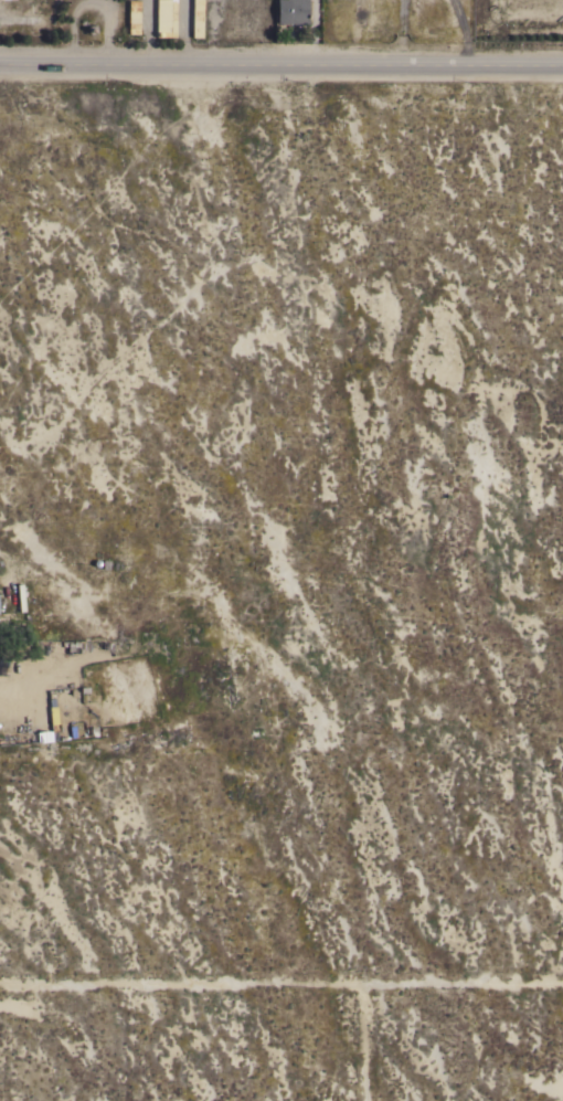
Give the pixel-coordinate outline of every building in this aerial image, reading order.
[(139,33),(128,33),(128,0),(139,0),(139,33)] [(156,36),(156,0),(176,0),(176,36),(156,36)] [(191,36),(192,0),(203,0),(202,36),(191,36)] [(277,23),(277,0),(308,0),(308,23),(277,23)]
